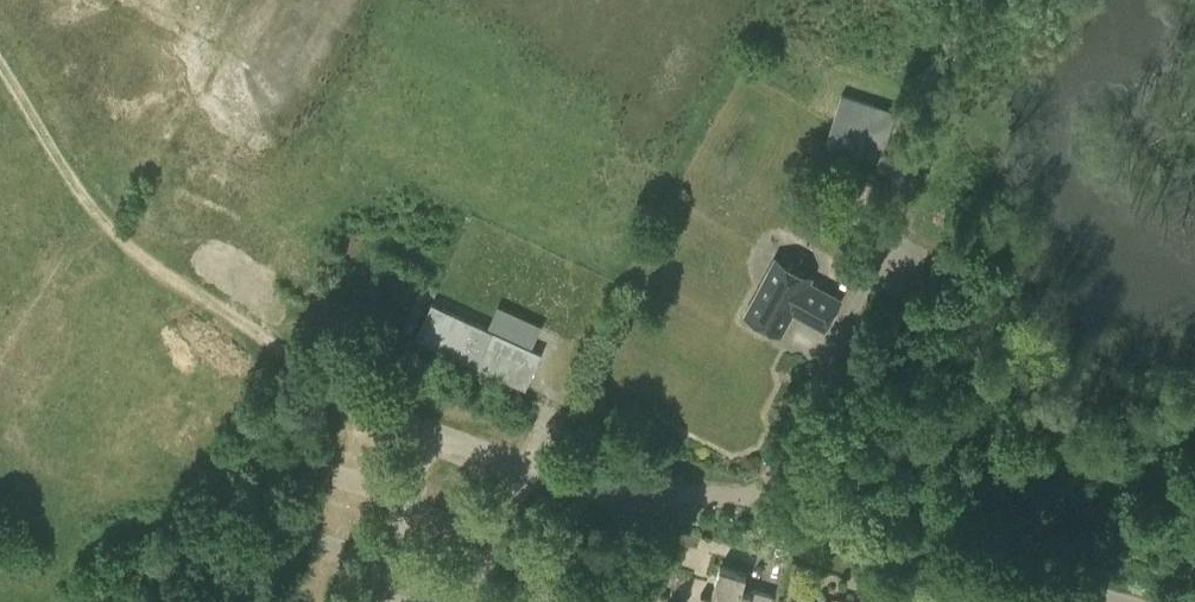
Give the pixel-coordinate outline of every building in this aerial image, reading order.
[(833,115),(824,144),(857,155),(881,163),(897,110),(841,93),(833,115)] [(811,277),(775,257),(745,313),(781,333),(793,311),(824,328),(840,298),(809,281),(811,277)] [(494,330),(484,326),(377,278),(361,312),(526,386),(541,352),(494,330)] [(772,595),(742,587),(746,574),(719,567),(710,598),(703,595),(701,601),(770,601),(772,595)]
